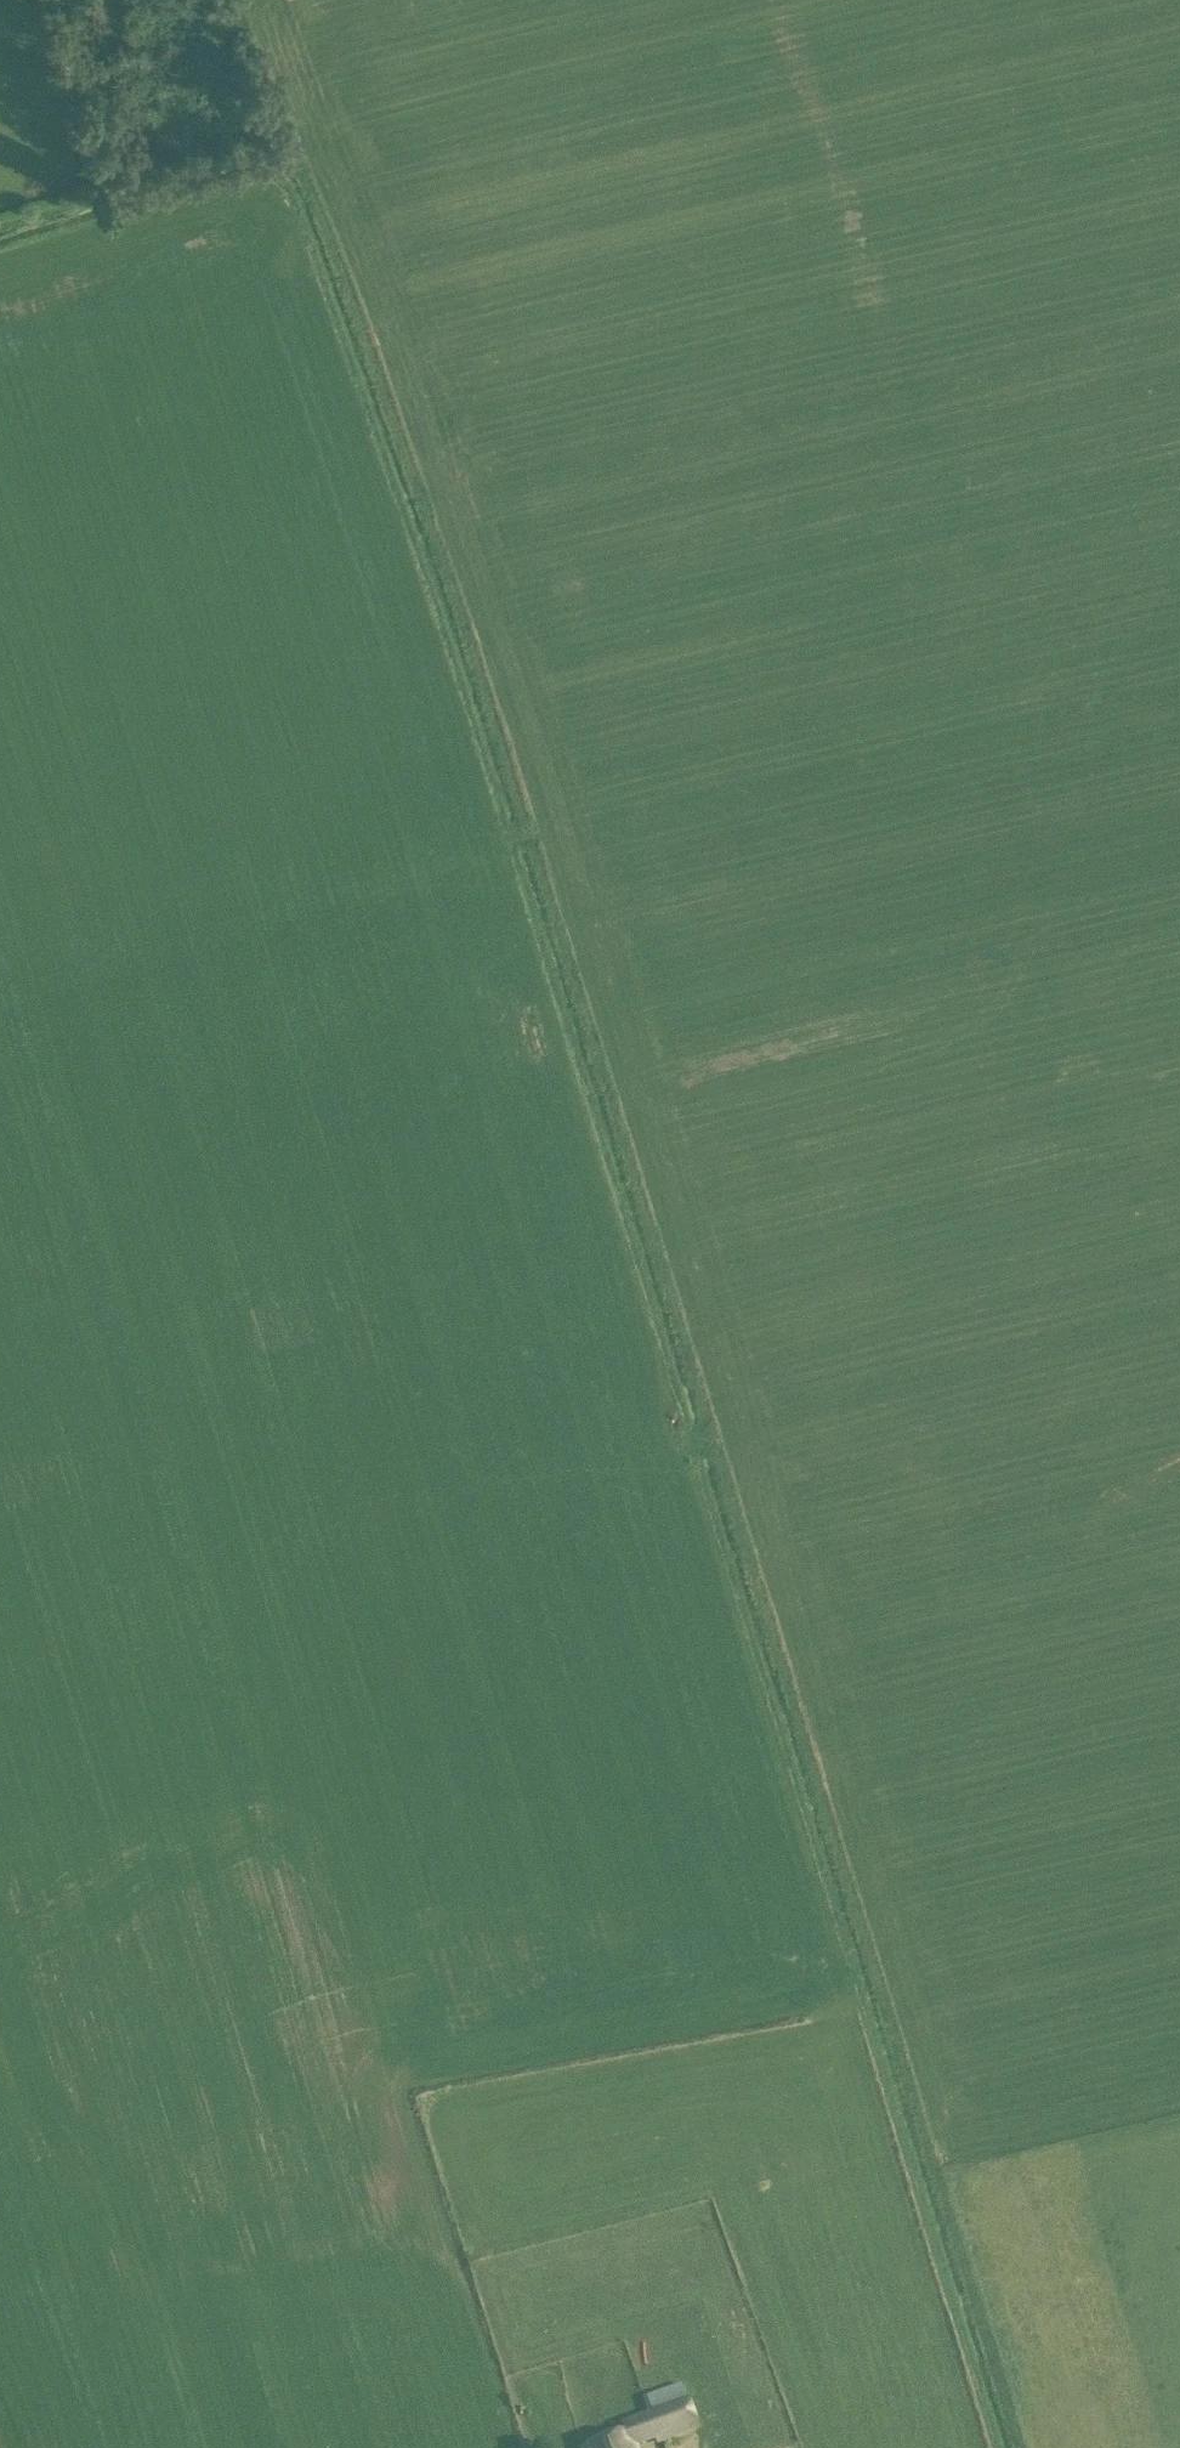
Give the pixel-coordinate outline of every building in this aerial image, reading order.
[(626,2438),(596,2447),(641,2447),(656,2443),(657,2446),(700,2431),(688,2399),(685,2400),(680,2385),(643,2399),(648,2413),(620,2423),(626,2438)]
